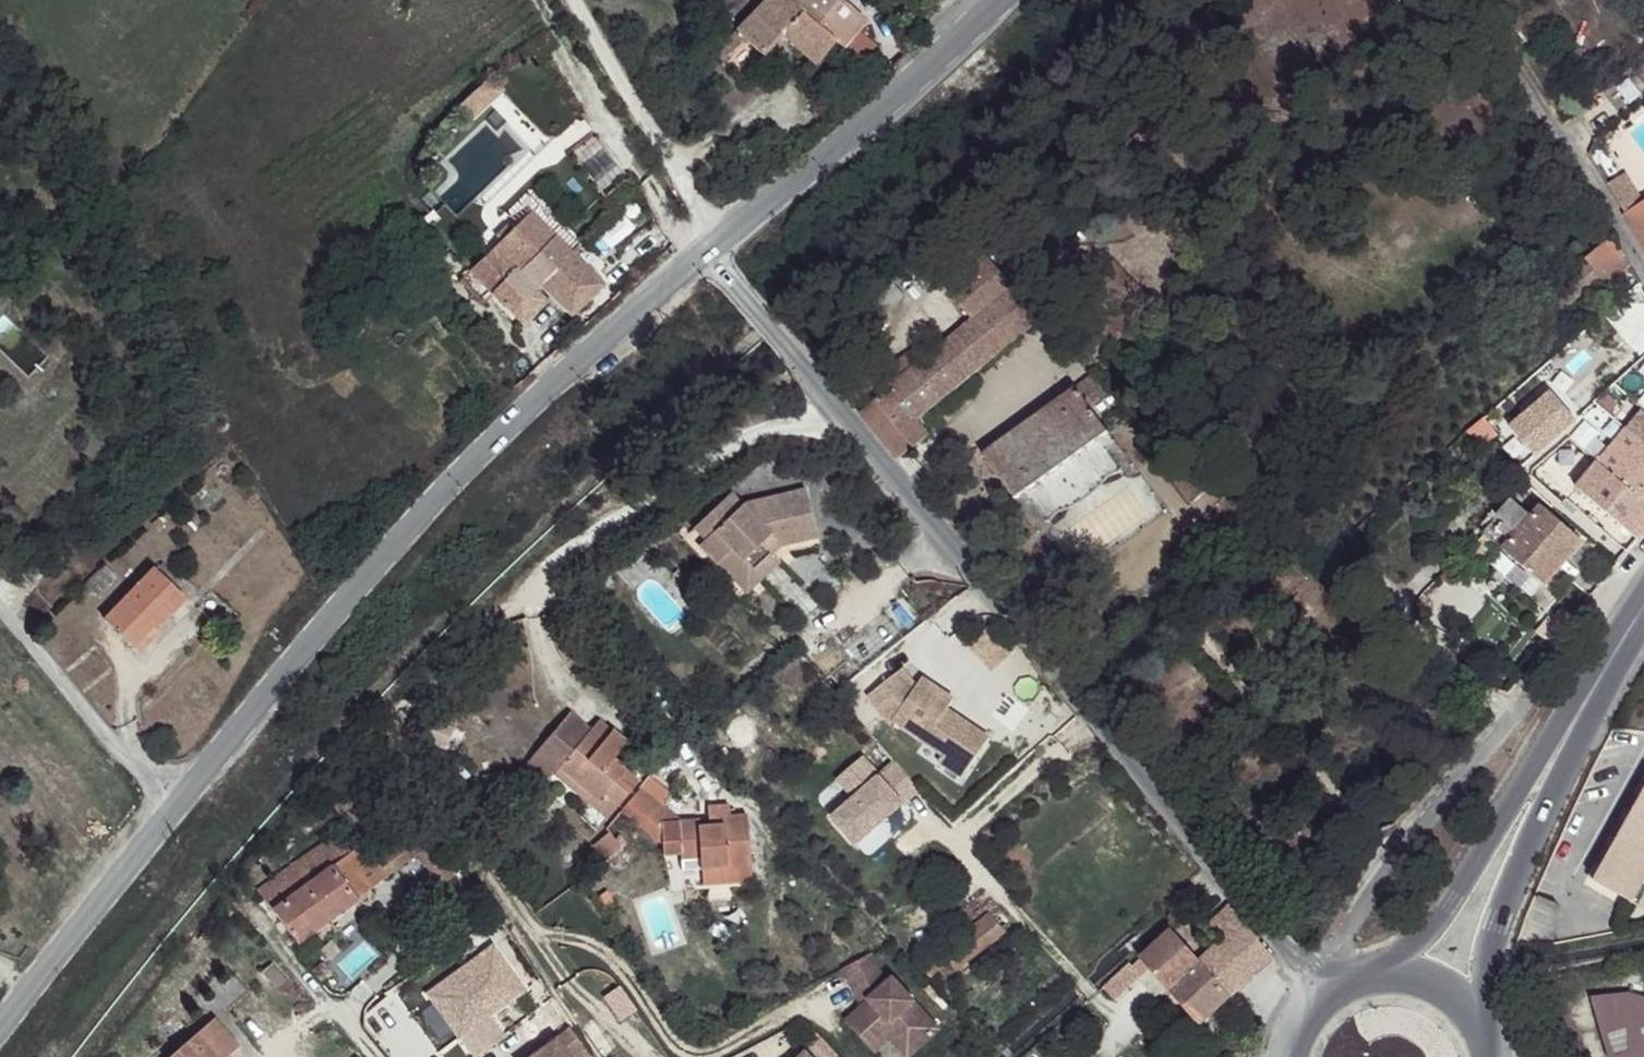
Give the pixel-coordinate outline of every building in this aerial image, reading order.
[(789,0),(761,0),(735,29),(740,36),(762,55),(778,38),(819,70),(839,44),(793,4),(789,0)] [(831,0),(796,0),(793,4),(839,44),(855,21),(831,0)] [(740,36),(735,29),(727,38),(713,55),(721,62),(740,36)] [(1615,194),(1627,214),(1640,206),(1630,183),(1615,194)] [(529,196),(508,218),(517,226),(528,213),(554,239),(563,229),(529,196)] [(1640,206),(1627,214),(1643,242),(1643,203),(1640,206)] [(517,226),(474,272),(497,295),(526,326),(547,307),(534,296),(540,289),(573,317),(593,297),(579,283),(590,273),(554,239),(528,213),(517,226)] [(1626,265),(1610,240),(1581,263),(1586,271),(1540,313),(1554,330),(1626,265)] [(1041,323),(990,263),(951,295),(974,321),(922,365),(902,383),(865,417),(899,459),(932,432),(924,424),(1041,323)] [(474,272),(464,282),(487,305),(497,295),(474,272)] [(922,365),(915,355),(893,375),(902,383),(922,365)] [(1642,365),(1634,373),(1642,380),(1643,377),(1643,367),(1642,365)] [(1565,378),(1557,368),(1540,384),(1550,393),(1565,378)] [(1101,383),(1083,397),(1096,412),(1114,398),(1101,383)] [(1096,412),(1083,397),(988,463),(1022,510),(1031,504),(1051,527),(1089,506),(1125,474),(1105,452),(1116,445),(1096,412)] [(1615,418),(1600,405),(1582,426),(1596,439),(1615,418)] [(1631,431),(1643,442),(1643,415),(1631,431)] [(1631,431),(1579,496),(1640,541),(1643,536),(1643,442),(1631,431)] [(1198,464),(1173,486),(1195,509),(1220,491),(1198,464)] [(1575,485),(1554,466),(1530,491),(1556,513),(1575,485)] [(748,506),(734,494),(697,527),(707,539),(698,546),(719,566),(734,552),(758,575),(775,561),(773,557),(783,548),(820,538),(806,491),(748,506)] [(1527,525),(1507,506),(1483,538),(1503,555),(1527,525)] [(1580,545),(1541,511),(1527,525),(1503,555),(1546,588),(1580,545)] [(782,567),(775,561),(758,575),(734,552),(719,566),(744,598),(782,567)] [(180,599),(153,572),(104,620),(126,642),(148,623),(154,625),(180,599)] [(904,670),(870,696),(892,724),(895,721),(945,754),(940,762),(966,779),(991,740),(948,711),(955,700),(924,679),(918,689),(904,670)] [(568,719),(548,745),(570,761),(590,734),(568,719)] [(617,807),(638,779),(612,761),(625,742),(597,724),(590,734),(570,761),(548,745),(523,780),(545,796),(561,774),(598,804),(604,797),(617,807)] [(858,799),(835,819),(859,845),(920,791),(897,766),(882,779),(865,759),(841,779),(858,799)] [(598,804),(561,774),(555,783),(608,821),(617,807),(604,797),(598,804)] [(1587,884),(1626,908),(1643,876),(1643,786),(1587,884)] [(659,821),(632,801),(617,823),(656,853),(660,870),(674,868),(676,871),(693,870),(695,878),(716,879),(750,872),(742,820),(718,822),(720,831),(694,834),(694,829),(660,831),(659,821)] [(332,833),(258,893),(297,943),(383,873),(415,851),(443,884),(452,875),(414,829),(372,862),(354,840),(344,847),(332,833)] [(693,870),(676,871),(676,881),(694,881),(693,870)] [(750,872),(716,879),(720,891),(752,887),(750,872)] [(1008,924),(995,911),(920,970),(930,985),(1008,924)] [(1227,997),(1271,957),(1235,914),(1216,930),(1226,943),(1201,965),(1227,997)] [(1201,965),(1172,935),(1135,963),(1147,977),(1192,1026),(1227,997),(1201,965)] [(858,1000),(841,1015),(863,1040),(887,1019),(911,1046),(936,1024),(889,972),(883,977),(871,951),(842,969),(858,1000)] [(1147,977),(1135,963),(1113,985),(1124,994),(1147,977)] [(1582,1009),(1597,1044),(1620,1034),(1624,1056),(1643,1056),(1643,1001),(1612,993),(1582,1009)] [(159,1056),(160,1056),(223,1056),(219,1051),(232,1037),(211,1012),(159,1056)] [(887,1019),(863,1040),(871,1048),(886,1035),(903,1054),(911,1046),(887,1019)] [(535,1052),(539,1056),(562,1056),(549,1041),(535,1052)]
